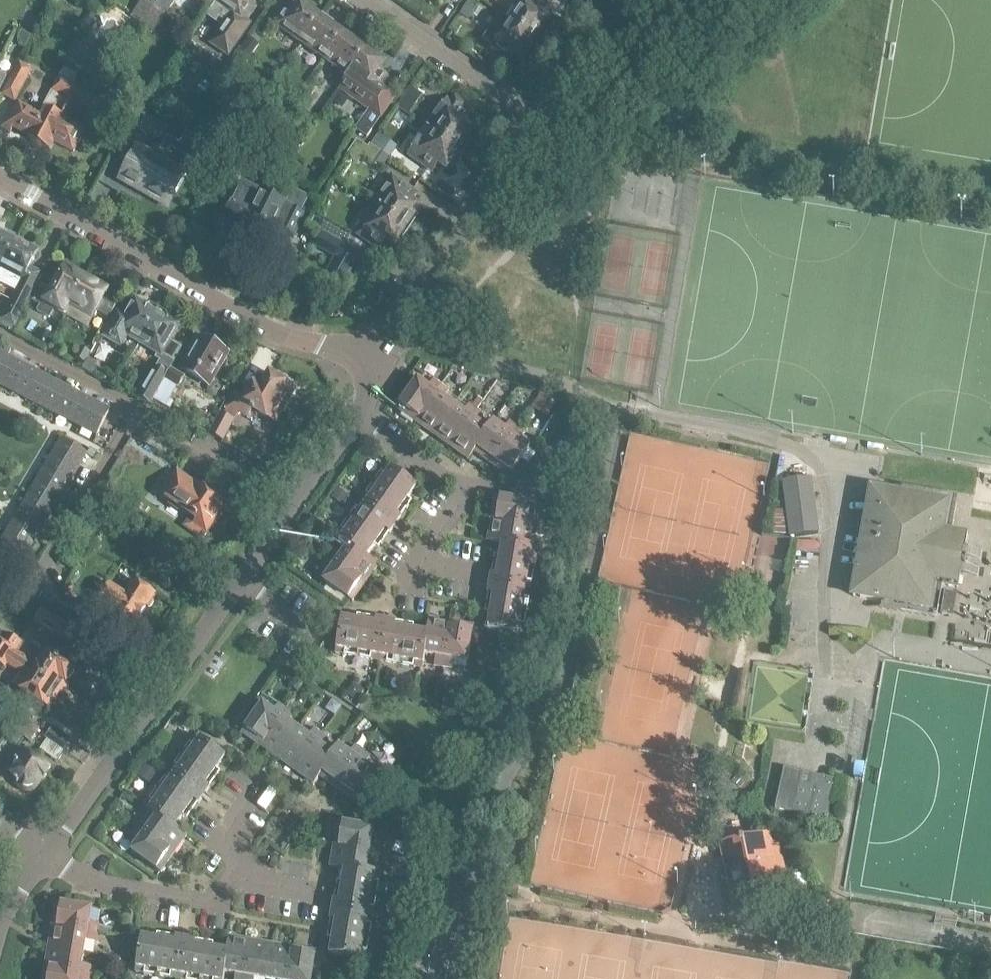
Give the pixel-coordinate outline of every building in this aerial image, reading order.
[(142,25),(156,4),(150,0),(144,0),(131,17),(142,25)] [(164,18),(177,0),(159,0),(156,4),(142,25),(153,33),(164,18)] [(242,19),(254,3),(249,0),(217,0),(216,1),(205,16),(222,28),(211,43),(227,54),(249,24),(242,19)] [(511,20),(536,38),(551,17),(543,12),(547,6),(539,0),(519,0),(514,7),(513,7),(506,17),(511,20)] [(480,7),(473,2),(463,16),(471,21),(480,7)] [(289,7),(276,25),(300,42),(320,14),(310,7),(308,9),(301,4),(295,12),(289,7)] [(333,24),(320,14),(300,42),(323,58),(341,32),(332,26),(333,24)] [(524,57),(536,38),(511,20),(493,46),(510,57),(515,50),(524,57)] [(323,58),(347,75),(367,47),(355,39),(353,41),(341,32),(323,58)] [(252,56),(260,45),(250,37),(242,49),(240,47),(225,68),(240,80),(246,73),(242,70),(253,57),(252,56)] [(101,82),(112,63),(93,52),(77,42),(66,61),(101,82)] [(368,111),(355,130),(367,138),(381,119),(382,119),(396,99),(382,88),(389,79),(387,78),(380,72),(386,65),(378,59),(380,56),(367,47),(347,75),(337,89),(368,111)] [(15,102),(33,69),(20,63),(3,96),(15,102)] [(13,128),(30,137),(29,139),(32,140),(34,145),(41,149),(45,147),(49,149),(54,141),(53,140),(57,133),(52,130),(61,115),(57,113),(73,83),(74,83),(78,75),(64,68),(40,114),(19,103),(15,109),(12,108),(2,127),(10,131),(13,128)] [(214,98),(226,105),(236,87),(224,80),(214,98)] [(53,140),(54,141),(74,152),(86,128),(75,123),(83,108),(95,115),(104,99),(94,94),(98,87),(88,81),(84,88),(74,83),(73,83),(57,113),(61,115),(52,130),(57,133),(53,140)] [(297,83),(289,98),(307,107),(315,92),(297,83)] [(422,96),(410,88),(398,107),(409,115),(422,96)] [(147,97),(140,93),(135,101),(142,105),(147,97)] [(184,106),(167,95),(160,108),(186,125),(193,113),(184,107),(184,106)] [(447,101),(428,127),(464,152),(472,139),(469,137),(474,130),(465,124),(470,117),(467,115),(471,109),(462,103),(458,109),(447,101)] [(121,107),(113,119),(125,126),(132,114),(121,107)] [(167,127),(141,112),(129,133),(144,142),(150,132),(161,138),(167,127)] [(410,154),(417,158),(434,170),(438,163),(447,169),(451,163),(454,165),(464,153),(464,152),(428,127),(410,154)] [(370,146),(389,158),(397,146),(378,134),(370,146)] [(381,169),(389,158),(370,146),(363,156),(381,169)] [(121,179),(168,206),(186,175),(139,148),(121,179)] [(224,155),(216,150),(211,161),(218,166),(224,155)] [(245,174),(249,167),(238,161),(234,169),(245,174)] [(373,204),(380,209),(410,229),(418,217),(415,215),(421,206),(412,200),(416,194),(399,182),(391,177),(373,204)] [(224,220),(242,229),(231,250),(248,259),(252,250),(264,256),(278,228),(294,236),(304,214),(287,205),(261,191),(261,192),(243,183),(233,203),(232,203),(224,220)] [(311,199),(301,194),(297,204),(307,209),(311,199)] [(368,218),(358,232),(379,247),(384,240),(393,246),(397,240),(401,242),(410,229),(380,209),(372,221),(368,218)] [(347,243),(352,235),(326,221),(321,229),(347,243)] [(17,240),(0,232),(0,274),(17,240)] [(0,274),(0,282),(18,291),(3,321),(16,327),(43,274),(31,268),(39,251),(17,240),(0,274)] [(356,277),(366,256),(347,246),(344,244),(334,263),(356,277)] [(32,301),(40,306),(37,312),(50,319),(54,311),(62,315),(64,314),(67,315),(88,276),(66,264),(52,290),(42,284),(32,301)] [(105,300),(105,301),(103,300),(109,288),(88,276),(67,315),(67,316),(67,317),(89,328),(94,319),(93,318),(96,312),(109,319),(116,307),(105,300)] [(122,348),(129,335),(141,342),(159,310),(151,305),(145,307),(136,302),(132,309),(131,309),(126,318),(118,314),(104,338),(122,348)] [(162,360),(141,398),(151,403),(154,399),(165,380),(177,387),(179,388),(186,377),(172,368),(175,363),(174,363),(182,349),(169,341),(178,326),(169,320),(167,314),(159,310),(141,342),(160,353),(157,358),(162,360)] [(32,322),(22,317),(17,328),(27,332),(32,322)] [(192,354),(182,371),(208,387),(227,354),(203,340),(194,355),(192,354)] [(9,355),(12,350),(4,345),(1,351),(9,355)] [(81,348),(76,358),(85,363),(91,353),(81,348)] [(3,386),(5,382),(17,388),(27,367),(0,353),(0,384),(3,386)] [(82,369),(82,370),(94,376),(95,374),(98,368),(86,362),(82,369)] [(55,382),(27,367),(17,388),(28,394),(26,398),(42,406),(55,382)] [(58,374),(54,381),(55,382),(59,384),(63,377),(58,374)] [(246,400),(237,395),(227,412),(237,418),(241,412),(250,417),(253,411),(276,424),(296,390),(270,374),(265,382),(259,378),(246,400)] [(397,408),(416,421),(441,385),(433,379),(428,386),(418,379),(397,408)] [(154,399),(166,407),(177,387),(165,380),(154,399)] [(60,411),(71,417),(82,396),(55,382),(42,406),(58,414),(60,411)] [(416,421),(433,433),(453,405),(444,398),(450,390),(441,385),(416,421)] [(83,388),(79,394),(82,396),(84,397),(88,390),(83,388)] [(556,402),(542,393),(533,408),(546,417),(556,402)] [(83,422),(81,426),(98,435),(110,410),(84,397),(82,396),(71,417),(83,422)] [(479,397),(472,407),(476,410),(483,400),(479,397)] [(462,412),(454,406),(453,405),(433,433),(451,446),(476,410),(468,404),(462,412)] [(470,459),(475,452),(474,450),(488,430),(486,429),(479,423),(484,416),(476,410),(451,446),(470,459)] [(220,412),(209,434),(223,441),(234,420),(220,412)] [(474,450),(475,452),(491,463),(518,425),(509,419),(504,427),(493,420),(486,429),(488,430),(474,450)] [(491,463),(511,477),(532,447),(520,439),(526,431),(518,425),(491,463)] [(56,457),(50,468),(71,480),(87,454),(62,439),(53,455),(56,457)] [(388,465),(363,500),(392,521),(417,486),(388,465)] [(31,492),(56,506),(71,480),(50,468),(44,478),(41,476),(31,492)] [(160,493),(191,516),(184,525),(203,539),(228,505),(197,483),(196,484),(177,470),(160,493)] [(812,478),(784,481),(791,537),(819,533),(812,478)] [(950,501),(869,487),(850,598),(931,612),(936,583),(957,586),(966,534),(945,530),(950,501)] [(347,494),(340,490),(333,500),(340,505),(347,494)] [(25,509),(19,520),(41,533),(56,506),(31,492),(22,507),(25,509)] [(492,518),(536,526),(538,517),(535,516),(537,504),(531,503),(531,502),(496,496),(495,497),(492,518)] [(337,537),(348,545),(366,558),(367,557),(392,521),(363,500),(337,537)] [(68,508),(58,503),(56,506),(55,508),(65,513),(68,508)] [(104,513),(100,522),(107,526),(112,517),(104,513)] [(488,540),(502,542),(524,545),(524,544),(526,533),(535,535),(543,537),(546,536),(546,528),(536,526),(492,518),(488,540)] [(25,560),(41,533),(19,520),(12,531),(9,529),(0,544),(0,545),(25,560)] [(537,547),(524,545),(502,542),(494,585),(529,591),(537,547)] [(335,548),(329,557),(365,583),(378,565),(367,557),(366,558),(348,545),(342,554),(335,548)] [(329,557),(323,565),(331,570),(324,580),(353,601),(365,583),(329,557)] [(97,638),(108,620),(131,634),(134,630),(137,629),(140,625),(139,621),(148,607),(151,607),(155,602),(154,599),(156,595),(133,580),(124,594),(110,585),(100,599),(96,597),(85,614),(55,595),(47,608),(97,638)] [(494,585),(487,627),(522,633),(529,591),(494,585)] [(945,592),(941,615),(953,617),(957,594),(945,592)] [(34,624),(57,639),(39,665),(38,667),(65,685),(81,660),(71,654),(72,652),(69,649),(79,633),(44,610),(34,624)] [(433,665),(443,667),(451,621),(429,617),(426,631),(427,632),(424,653),(435,655),(433,665)] [(335,654),(378,661),(383,625),(341,618),(339,627),(337,642),(335,654)] [(454,668),(453,668),(455,658),(468,660),(473,624),(451,621),(443,667),(442,676),(452,678),(454,668)] [(329,636),(337,642),(339,627),(337,625),(329,636)] [(383,625),(378,661),(422,667),(424,653),(427,632),(383,625)] [(17,653),(22,643),(0,629),(0,641),(17,653)] [(28,679),(20,690),(24,692),(24,697),(30,700),(34,699),(37,700),(36,705),(42,708),(47,707),(50,709),(51,706),(56,705),(60,700),(58,695),(65,685),(38,667),(39,665),(37,664),(36,665),(17,653),(0,641),(0,665),(6,669),(8,666),(28,679)] [(296,680),(291,687),(298,692),(303,685),(296,680)] [(261,746),(288,709),(280,704),(274,712),(263,704),(243,733),(261,746)] [(3,735),(17,717),(6,709),(0,718),(0,733),(3,735)] [(261,746),(279,758),(299,729),(290,723),(295,714),(288,709),(261,746)] [(23,737),(31,743),(38,733),(17,717),(3,735),(16,746),(23,737)] [(53,726),(44,738),(65,752),(73,740),(53,726)] [(299,729),(279,758),(296,771),(322,734),(315,728),(309,736),(299,729)] [(330,740),(322,734),(296,771),(315,784),(320,776),(319,775),(334,754),(333,753),(325,747),(330,740)] [(196,736),(170,773),(200,793),(225,757),(196,736)] [(319,775),(320,776),(336,787),(362,749),(354,743),(348,752),(338,745),(333,753),(334,754),(319,775)] [(371,755),(362,749),(336,787),(355,800),(376,771),(365,763),(371,755)] [(32,795),(51,771),(24,750),(15,761),(18,763),(11,773),(18,779),(15,782),(32,795)] [(144,759),(134,774),(156,788),(166,772),(144,759)] [(830,810),(836,780),(784,768),(775,809),(827,820),(833,821),(835,811),(830,810)] [(200,793),(170,773),(145,809),(157,817),(175,829),(177,826),(200,793)] [(136,827),(174,854),(187,834),(177,826),(175,829),(157,817),(151,825),(142,818),(136,827)] [(335,843),(380,851),(381,842),(372,840),(374,827),(339,821),(335,843)] [(140,840),(132,851),(161,871),(174,854),(136,827),(131,834),(140,840)] [(770,833),(719,844),(731,905),(783,894),(781,889),(789,888),(779,843),(773,844),(770,833)] [(378,860),(380,851),(335,843),(331,865),(345,868),(367,871),(369,859),(378,860)] [(345,868),(338,912),(372,918),(380,873),(367,871),(345,868)] [(812,884),(793,886),(795,902),(814,900),(812,884)] [(509,895),(518,897),(520,885),(510,885),(509,893),(509,895)] [(89,922),(91,909),(55,903),(52,924),(97,932),(98,923),(89,922)] [(331,954),(365,960),(372,918),(338,912),(331,954)] [(52,924),(48,946),(84,952),(86,941),(95,942),(97,932),(52,924)] [(135,971),(179,978),(185,944),(141,936),(135,971)] [(252,940),(228,936),(225,951),(228,951),(224,972),(235,973),(234,978),(245,978),(252,940)] [(252,940),(245,978),(253,978),(254,977),(266,978),(267,978),(273,943),(252,940)] [(294,947),(273,943),(267,978),(289,978),(294,947)] [(179,978),(223,978),(224,972),(228,951),(225,951),(185,944),(179,978)] [(84,952),(48,946),(44,967),(89,975),(91,964),(82,963),(84,952)] [(123,946),(120,959),(130,960),(131,953),(132,948),(131,947),(123,946)] [(315,950),(294,947),(289,978),(310,978),(315,950)] [(89,975),(44,967),(42,978),(88,978),(89,975)]
